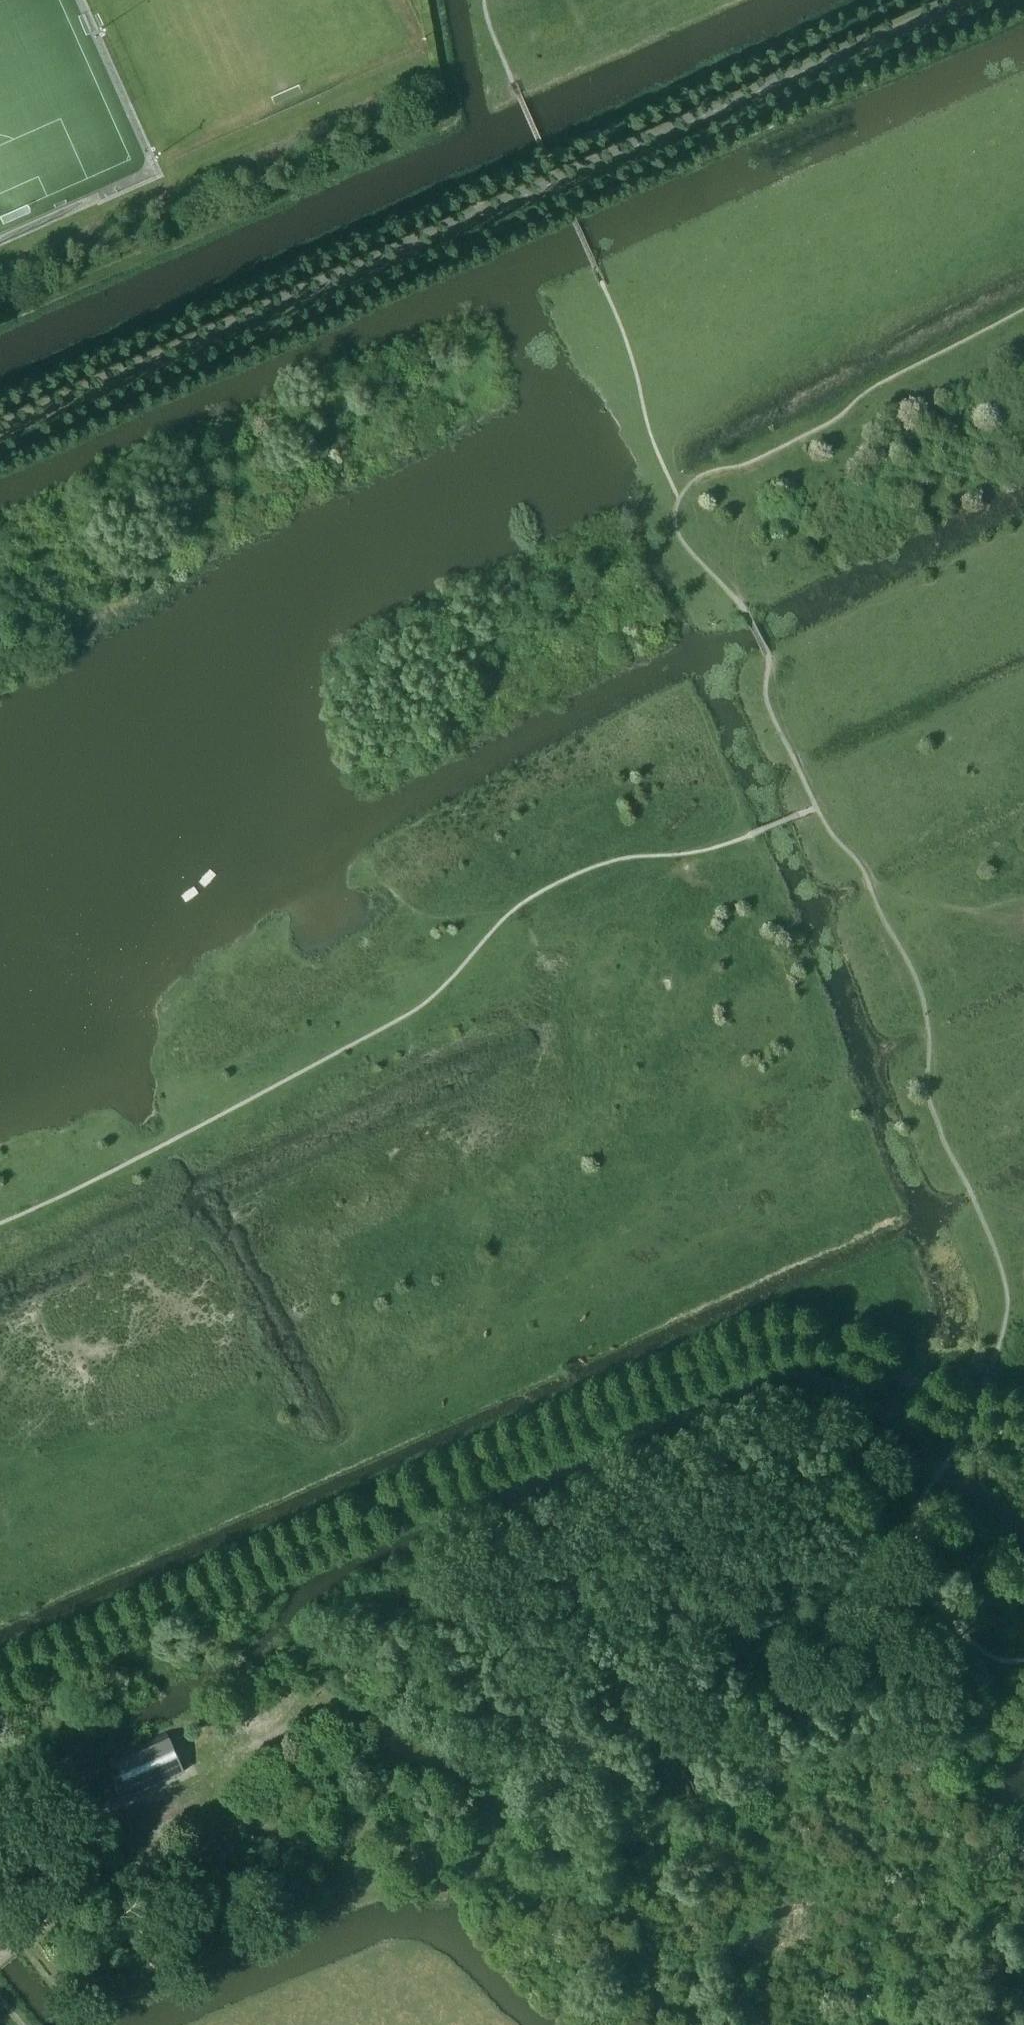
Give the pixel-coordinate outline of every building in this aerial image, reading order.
[(112,1756),(118,1771),(129,1795),(183,1771),(166,1732),(112,1756)]
